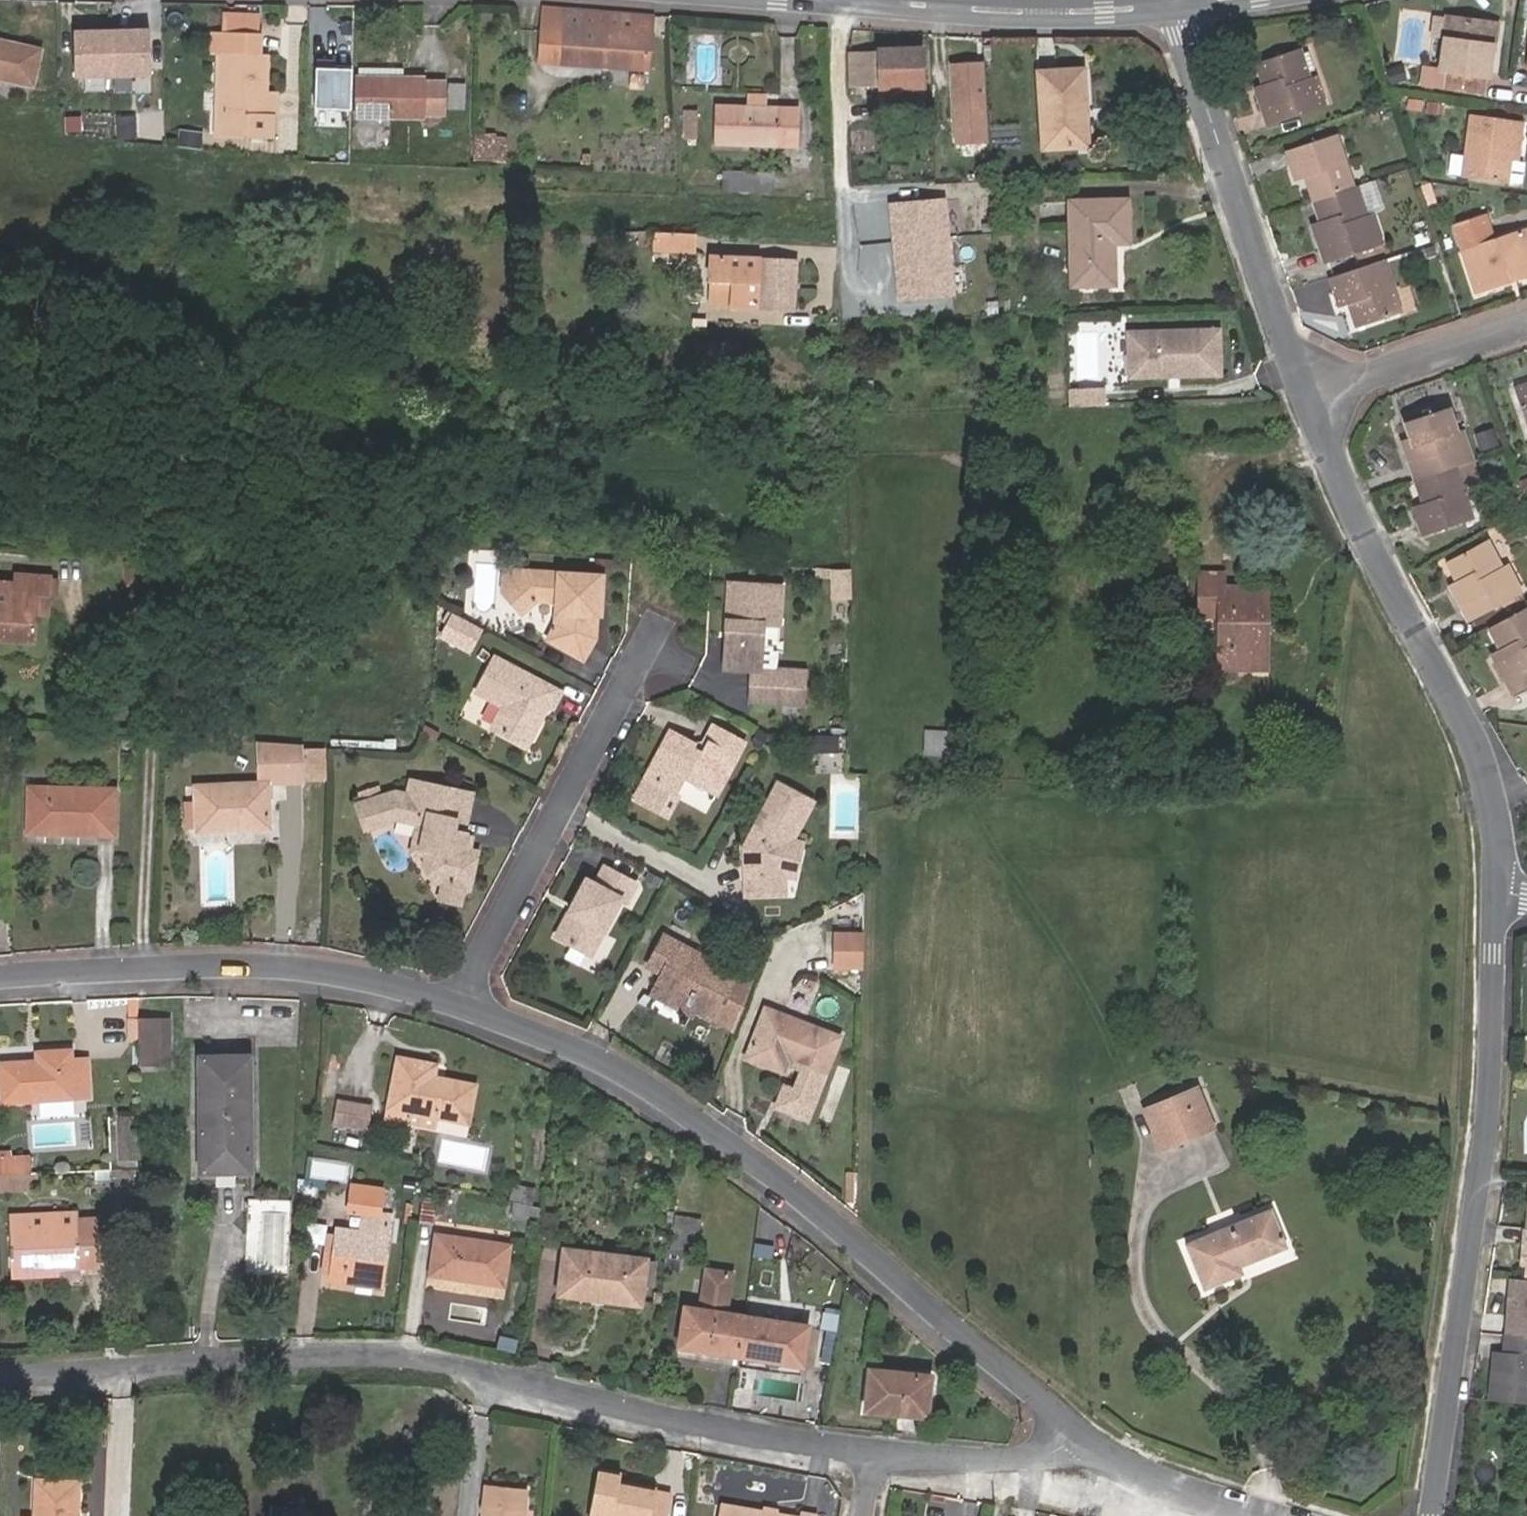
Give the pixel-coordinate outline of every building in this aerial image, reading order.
[(666,24),(666,14),(543,6),(540,61),(649,68),(653,22),(666,24)] [(222,31),(259,32),(260,12),(222,11),(222,31)] [(1429,40),(1440,42),(1443,22),(1431,21),(1429,40)] [(1443,22),(1440,42),(1437,73),(1419,71),(1417,88),(1438,91),(1477,95),(1479,78),(1485,79),(1487,54),(1490,28),(1443,22)] [(1524,25),(1518,68),(1526,69),(1526,26),(1524,25)] [(1490,28),(1487,54),(1496,55),(1499,29),(1490,28)] [(148,75),(148,30),(110,31),(111,76),(148,75)] [(222,54),(219,134),(273,136),(274,113),(266,113),(266,94),(267,54),(261,54),(262,32),(259,32),(222,31),(213,30),(212,54),(217,54),(222,54)] [(111,76),(110,31),(73,32),(74,77),(111,76)] [(38,47),(0,40),(0,79),(30,85),(38,47)] [(879,86),(922,84),(921,48),(847,51),(849,88),(879,86)] [(1262,95),(1252,97),(1262,125),(1317,105),(1308,78),(1303,80),(1292,50),(1251,63),(1258,84),(1262,95)] [(988,143),(984,63),(952,65),(956,145),(988,143)] [(354,65),(319,64),(317,104),(352,106),(354,65)] [(1087,145),(1083,68),(1037,71),(1042,148),(1087,145)] [(422,78),(357,78),(356,114),(420,116),(442,116),(442,78),(422,78)] [(450,80),(450,108),(466,109),(466,80),(450,80)] [(923,99),(922,84),(879,86),(879,100),(923,99)] [(1249,87),(1252,97),(1262,95),(1258,84),(1249,87)] [(266,113),(274,113),(280,114),(281,95),(266,94),(266,113)] [(747,94),(747,104),(764,105),(764,95),(747,94)] [(764,105),(747,104),(715,102),(713,144),(796,148),(798,107),(764,105)] [(696,138),(697,111),(684,109),(683,138),(696,138)] [(1511,139),(1519,140),(1521,125),(1469,118),(1460,180),(1505,186),(1508,162),(1511,139)] [(507,161),(509,133),(475,130),(473,158),(507,161)] [(1301,185),(1307,202),(1347,189),(1328,134),(1279,150),(1289,181),(1299,178),(1305,176),(1308,183),(1301,185)] [(183,138),(182,148),(199,150),(200,140),(183,138)] [(1516,163),(1519,140),(1511,139),(1508,162),(1516,163)] [(1521,188),(1523,164),(1516,163),(1508,162),(1505,186),(1521,188)] [(724,178),(773,179),(773,173),(724,171),(724,178)] [(1299,178),(1301,185),(1308,183),(1305,176),(1299,178)] [(772,191),(773,179),(724,178),(723,189),(772,191)] [(1360,216),(1350,188),(1347,189),(1307,202),(1315,223),(1318,231),(1311,234),(1321,263),(1378,243),(1368,213),(1360,216)] [(943,197),(886,203),(896,301),(953,296),(943,197)] [(1128,242),(1127,198),(1068,200),(1070,284),(1113,283),(1113,242),(1128,242)] [(1526,267),(1526,241),(1523,231),(1490,241),(1481,218),(1451,227),(1474,294),(1505,282),(1503,276),(1526,267)] [(1318,231),(1315,223),(1308,225),(1311,234),(1318,231)] [(697,252),(698,232),(655,231),(654,250),(697,252)] [(728,285),(726,304),(793,308),(795,262),(730,258),(708,256),(707,284),(728,285)] [(1381,259),(1327,278),(1336,307),(1345,304),(1352,301),(1355,310),(1347,312),(1353,329),(1400,313),(1381,259)] [(1503,276),(1505,282),(1526,274),(1526,267),(1503,276)] [(706,303),(726,304),(728,285),(707,284),(706,303)] [(1352,301),(1345,304),(1347,312),(1355,310),(1352,301)] [(1106,375),(1106,330),(1077,331),(1077,375),(1106,375)] [(1222,379),(1221,332),(1126,334),(1128,382),(1222,379)] [(873,389),(873,379),(862,380),(863,390),(873,389)] [(1526,382),(1503,390),(1517,430),(1526,427),(1526,381),(1526,382)] [(1104,405),(1103,387),(1067,389),(1068,406),(1104,405)] [(1448,467),(1464,461),(1455,433),(1449,435),(1438,404),(1396,418),(1402,438),(1406,448),(1398,451),(1407,481),(1448,467)] [(1394,441),(1398,451),(1406,448),(1402,438),(1394,441)] [(1448,467),(1407,481),(1412,494),(1418,492),(1422,501),(1415,503),(1406,506),(1416,538),(1466,521),(1448,467)] [(1418,492),(1412,494),(1415,503),(1422,501),(1418,492)] [(1441,561),(1452,580),(1456,588),(1448,592),(1463,622),(1517,593),(1501,564),(1495,567),(1480,541),(1441,561)] [(126,559),(125,584),(152,585),(153,560),(126,559)] [(853,593),(853,568),(823,567),(823,572),(838,573),(837,593),(853,593)] [(511,595),(516,573),(503,572),(502,595),(519,617),(511,595)] [(605,577),(516,573),(511,595),(519,617),(532,600),(555,602),(555,623),(547,640),(584,658),(595,637),(597,615),(603,615),(605,577)] [(1259,641),(1267,641),(1267,587),(1221,586),(1221,574),(1199,573),(1198,613),(1217,614),(1217,665),(1259,666),(1259,641)] [(52,598),(53,578),(13,577),(13,584),(0,583),(0,641),(35,643),(36,614),(36,598),(52,598)] [(1456,588),(1452,580),(1444,585),(1448,592),(1456,588)] [(783,583),(730,581),(726,665),(751,666),(751,698),(783,699),(785,667),(776,666),(761,666),(763,646),(765,622),(781,623),(783,583)] [(51,615),(52,598),(36,598),(36,614),(51,615)] [(1489,623),(1501,647),(1505,654),(1496,659),(1512,689),(1526,682),(1526,603),(1489,623)] [(470,649),(482,627),(455,613),(444,635),(470,649)] [(1267,666),(1267,641),(1259,641),(1259,666),(1267,666)] [(776,666),(777,647),(763,646),(761,666),(776,666)] [(1505,654),(1501,647),(1492,652),(1496,659),(1505,654)] [(562,692),(497,657),(480,690),(506,703),(494,728),(527,743),(547,703),(554,707),(562,692)] [(804,667),(785,667),(783,699),(803,700),(804,667)] [(671,729),(647,777),(677,792),(687,775),(717,790),(744,739),(713,723),(705,737),(710,740),(705,749),(692,742),(693,740),(671,729)] [(761,748),(767,732),(759,728),(751,743),(761,748)] [(946,753),(946,734),(926,733),(926,753),(946,753)] [(838,751),(838,734),(813,734),(813,751),(838,751)] [(302,780),(301,747),(256,745),(257,782),(196,786),(197,829),(268,827),(266,782),(302,780)] [(330,778),(331,748),(301,747),(302,780),(330,778)] [(667,812),(677,792),(647,777),(637,797),(667,812)] [(857,778),(833,780),(837,822),(861,820),(857,778)] [(400,792),(362,802),(369,828),(400,819),(419,822),(418,829),(423,832),(420,853),(427,855),(424,866),(436,883),(445,885),(442,901),(464,905),(467,889),(473,889),(480,853),(474,852),(467,851),(471,836),(468,835),(460,834),(461,822),(471,824),(477,795),(415,781),(413,793),(400,792)] [(745,846),(746,893),(783,892),(782,870),(782,853),(791,835),(811,798),(777,781),(745,846)] [(115,835),(115,788),(29,787),(29,833),(115,835)] [(471,824),(461,822),(460,834),(468,835),(471,824)] [(800,839),(791,835),(782,853),(782,870),(795,870),(800,839)] [(477,837),(471,836),(467,851),(474,852),(477,837)] [(638,884),(605,868),(597,885),(588,881),(558,937),(593,955),(623,901),(628,903),(638,884)] [(844,966),(845,932),(832,932),(832,966),(844,966)] [(863,932),(845,932),(844,966),(862,967),(863,932)] [(649,989),(686,1009),(709,1020),(732,976),(660,937),(645,968),(657,974),(649,989)] [(733,1033),(751,986),(732,976),(709,1020),(733,1033)] [(677,1026),(686,1009),(649,989),(640,1007),(677,1026)] [(827,1070),(841,1034),(765,1006),(746,1055),(782,1068),(787,1054),(827,1070)] [(161,1019),(139,1018),(140,1065),(161,1063),(161,1019)] [(171,1019),(161,1019),(161,1063),(171,1063),(171,1019)] [(38,1063),(2,1064),(4,1103),(90,1099),(88,1061),(72,1061),(72,1052),(37,1054),(38,1063)] [(250,1172),(249,1057),(200,1057),(201,1172),(250,1172)] [(809,1115),(827,1070),(796,1058),(794,1064),(803,1068),(797,1084),(787,1081),(778,1103),(809,1115)] [(408,1119),(434,1122),(468,1127),(473,1089),(430,1083),(431,1073),(396,1067),(387,1127),(405,1129),(408,1119)] [(1161,1150),(1197,1135),(1187,1107),(1202,1101),(1197,1089),(1144,1110),(1161,1150)] [(367,1128),(372,1103),(337,1097),(332,1121),(367,1128)] [(1187,1107),(1197,1135),(1214,1128),(1202,1101),(1187,1107)] [(432,1134),(434,1122),(408,1119),(405,1129),(432,1134)] [(0,1157),(0,1175),(6,1175),(8,1175),(27,1174),(33,1173),(31,1158),(8,1158),(7,1156),(0,1157)] [(6,1175),(7,1191),(28,1190),(27,1174),(8,1175),(6,1175)] [(510,1213),(532,1218),(539,1187),(517,1182),(510,1213)] [(337,1234),(331,1274),(331,1279),(381,1286),(391,1217),(378,1215),(381,1189),(352,1185),(348,1210),(363,1213),(361,1231),(338,1227),(337,1234)] [(432,1224),(436,1198),(423,1196),(419,1222),(432,1224)] [(1287,1248),(1270,1207),(1184,1243),(1204,1290),(1243,1273),(1241,1267),(1287,1248)] [(78,1214),(29,1216),(30,1229),(78,1227),(79,1220),(78,1214)] [(690,1218),(676,1215),(670,1245),(668,1270),(680,1271),(690,1218)] [(84,1267),(100,1266),(98,1219),(79,1220),(78,1227),(30,1229),(29,1216),(8,1217),(11,1269),(57,1268),(84,1267)] [(321,1272),(331,1274),(337,1234),(327,1234),(321,1272)] [(504,1284),(509,1245),(437,1234),(432,1274),(504,1284)] [(641,1304),(647,1259),(564,1249),(559,1290),(599,1296),(599,1300),(641,1304)] [(58,1276),(58,1283),(84,1282),(84,1267),(57,1268),(58,1276)] [(58,1276),(57,1268),(11,1269),(12,1278),(58,1276)] [(725,1313),(731,1274),(706,1270),(700,1310),(712,1312),(725,1313)] [(1524,1278),(1509,1277),(1506,1319),(1512,1320),(1511,1334),(1526,1335),(1526,1278),(1524,1278)] [(739,1355),(744,1317),(725,1313),(712,1312),(700,1310),(685,1307),(679,1346),(739,1355)] [(821,1328),(837,1331),(841,1314),(825,1311),(821,1328)] [(809,1327),(744,1317),(739,1355),(802,1366),(809,1327)] [(1526,1338),(1526,1335),(1511,1334),(1505,1334),(1502,1334),(1501,1351),(1491,1351),(1487,1399),(1522,1402),(1526,1338)] [(925,1416),(929,1375),(870,1369),(866,1410),(925,1416)] [(667,1507),(652,1504),(655,1489),(634,1484),(633,1489),(618,1486),(620,1480),(620,1478),(598,1473),(589,1515),(666,1515),(667,1507)] [(80,1481),(35,1479),(34,1515),(78,1515),(80,1481)] [(633,1489),(634,1484),(620,1480),(618,1486),(633,1489)] [(526,1489),(487,1485),(484,1515),(523,1515),(526,1489)] [(667,1507),(669,1493),(655,1489),(652,1504),(667,1507)] [(724,1499),(720,1515),(799,1515),(724,1499)]
